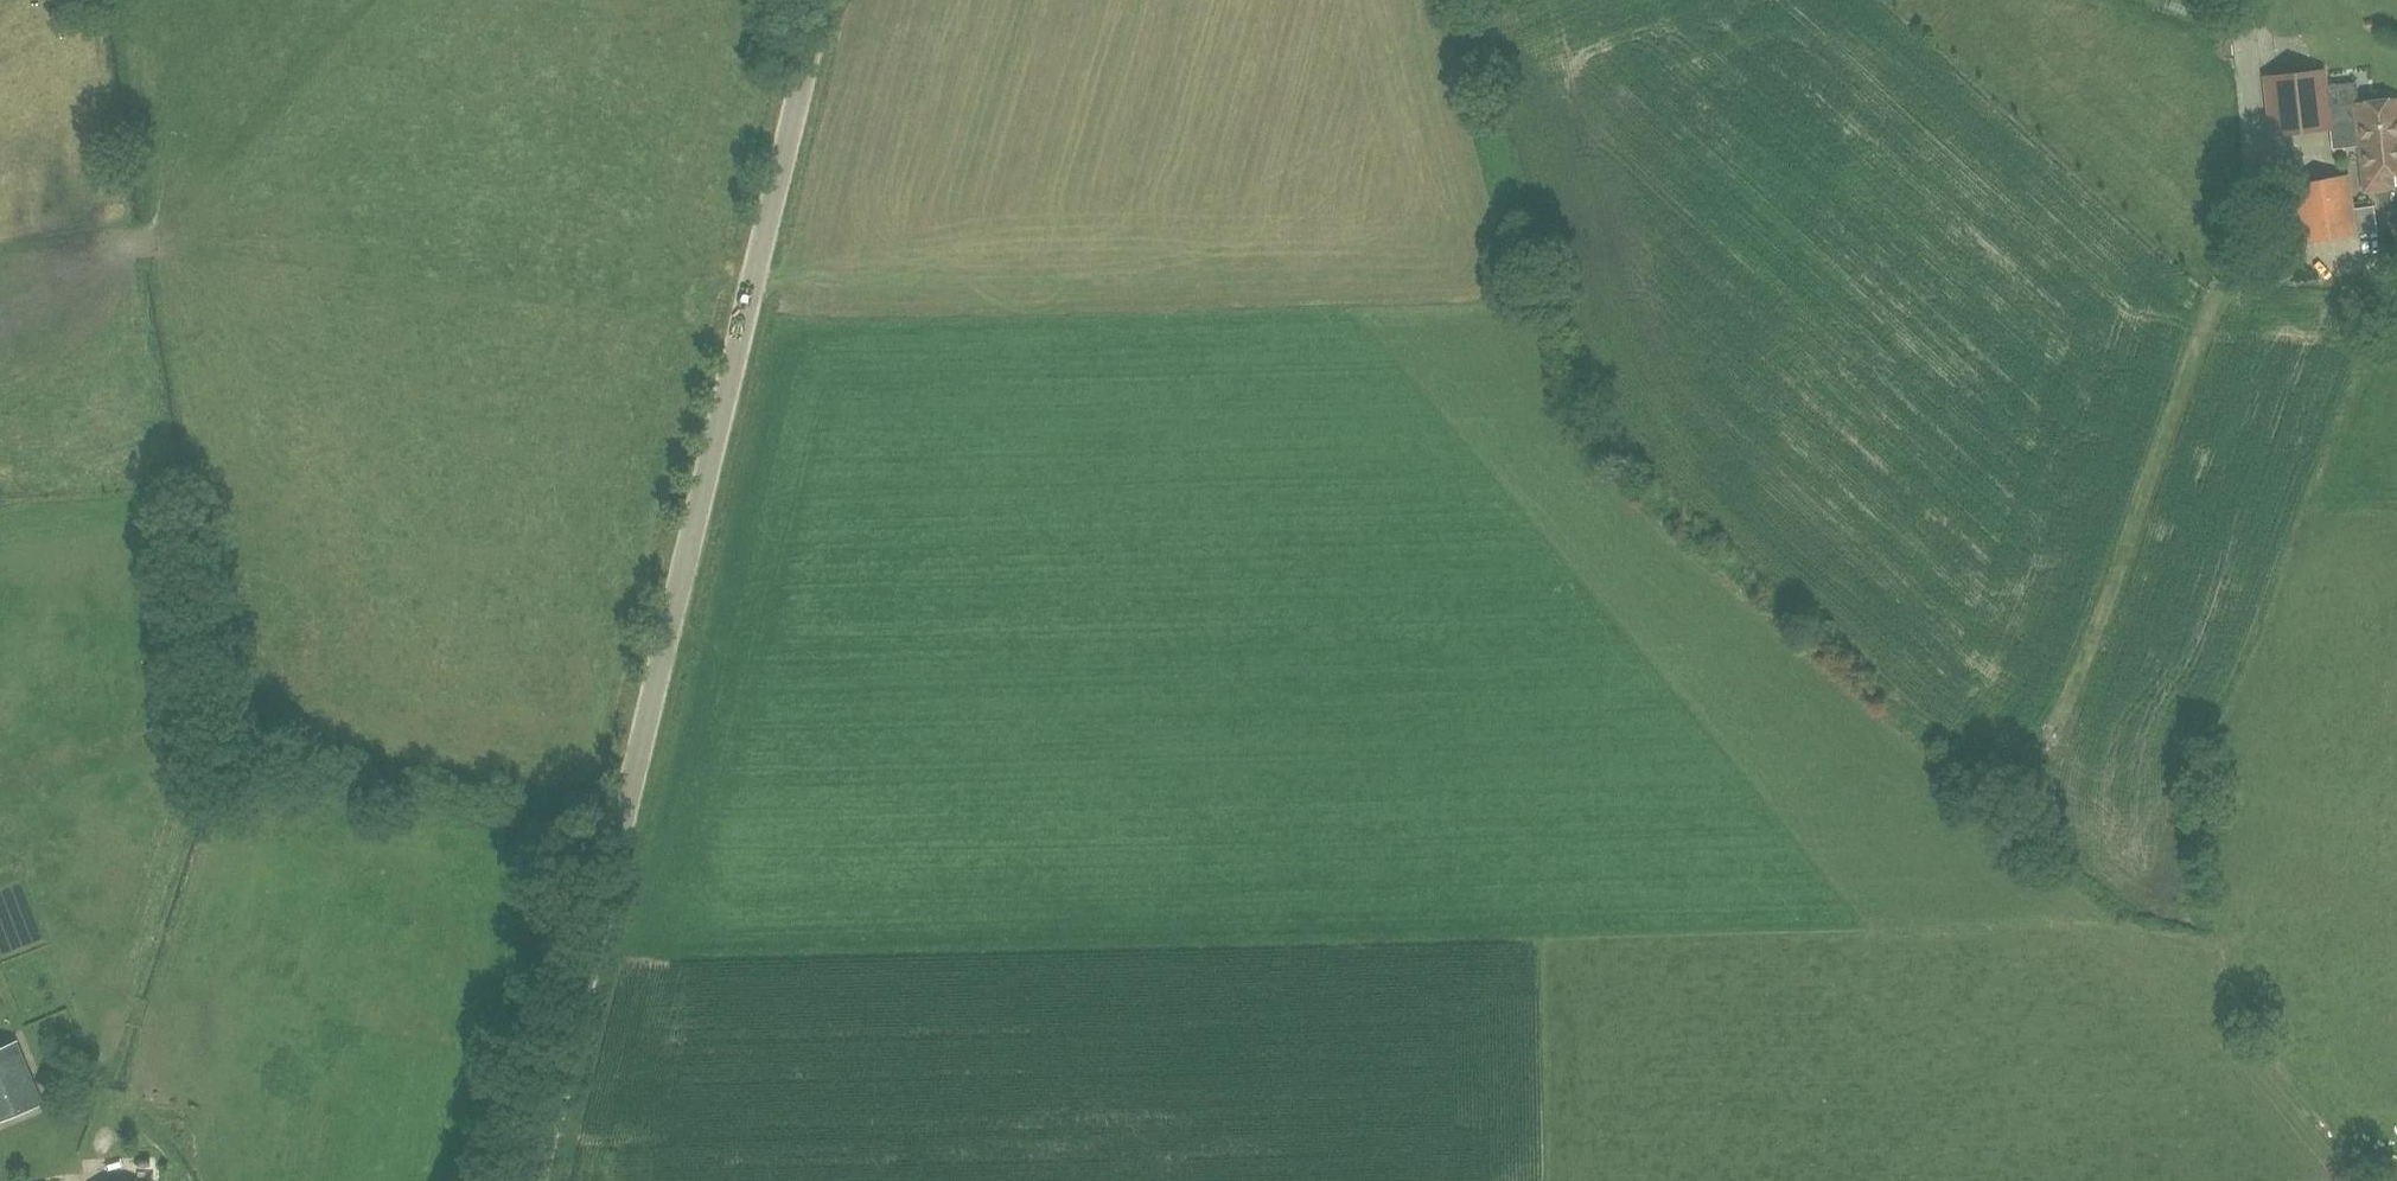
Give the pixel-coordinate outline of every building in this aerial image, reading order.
[(2273,136),(2329,128),(2322,72),(2265,79),(2273,136)] [(2396,139),(2394,122),(2396,119),(2396,111),(2396,108),(2392,105),(2392,100),(2353,104),(2358,147),(2363,147),(2379,145),(2379,142),(2396,140),(2396,139)] [(2363,147),(2366,175),(2361,176),(2363,191),(2392,188),(2390,174),(2396,173),(2396,139),(2396,140),(2379,142),(2379,145),(2363,147)] [(2290,186),(2301,242),(2356,234),(2355,233),(2347,176),(2290,186)] [(42,1104),(17,1043),(0,1050),(0,1121),(42,1104)]
